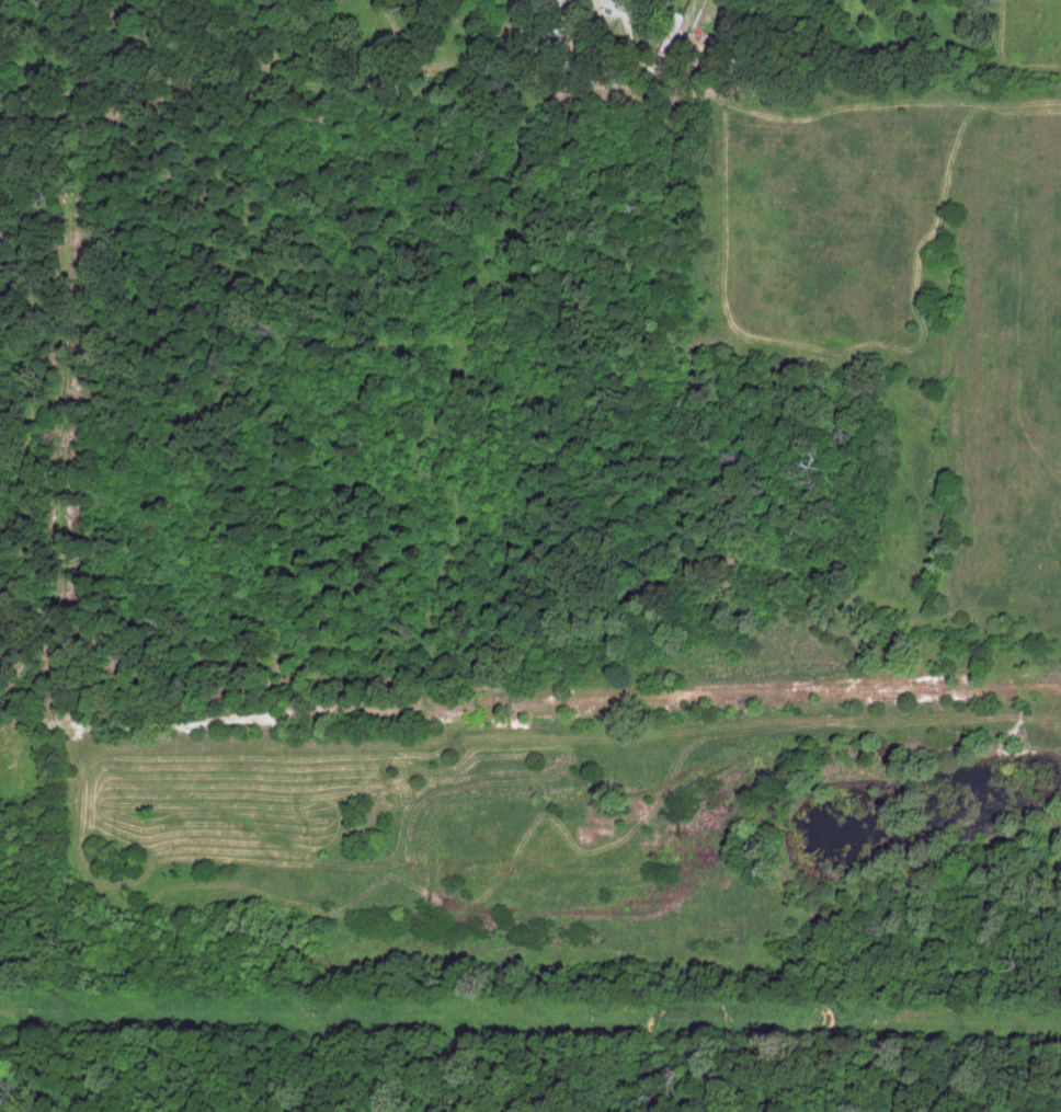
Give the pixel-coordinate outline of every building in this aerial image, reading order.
[(590,0),(581,0),(565,26),(575,32),(593,2),(590,0)]
